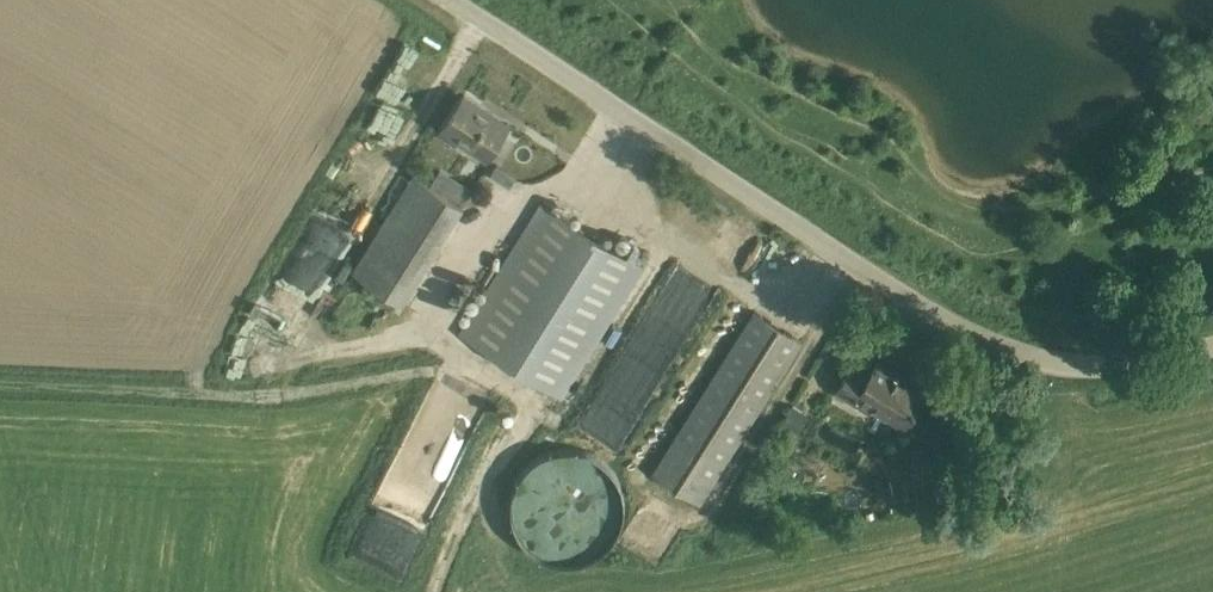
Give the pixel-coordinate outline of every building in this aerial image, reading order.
[(464,94),(451,114),(439,133),(454,143),(458,138),(487,158),(509,124),(508,123),(506,126),(479,108),(481,105),(464,94)] [(415,175),(401,197),(449,227),(462,205),(415,175)] [(542,204),(530,224),(460,334),(561,397),(643,267),(542,204)] [(295,309),(318,269),(288,253),(266,292),(295,309)] [(755,311),(743,332),(653,473),(700,503),(789,361),(802,341),(755,311)] [(852,368),(839,388),(839,389),(840,389),(838,392),(869,410),(872,405),(903,424),(925,389),(878,360),(868,377),(852,368)] [(917,409),(909,422),(922,430),(930,417),(917,409)] [(628,488),(598,451),(549,446),(512,476),(507,524),(538,563),(585,568),(622,537),(628,488)] [(818,508),(833,480),(783,450),(774,466),(807,485),(800,497),(818,508)]
